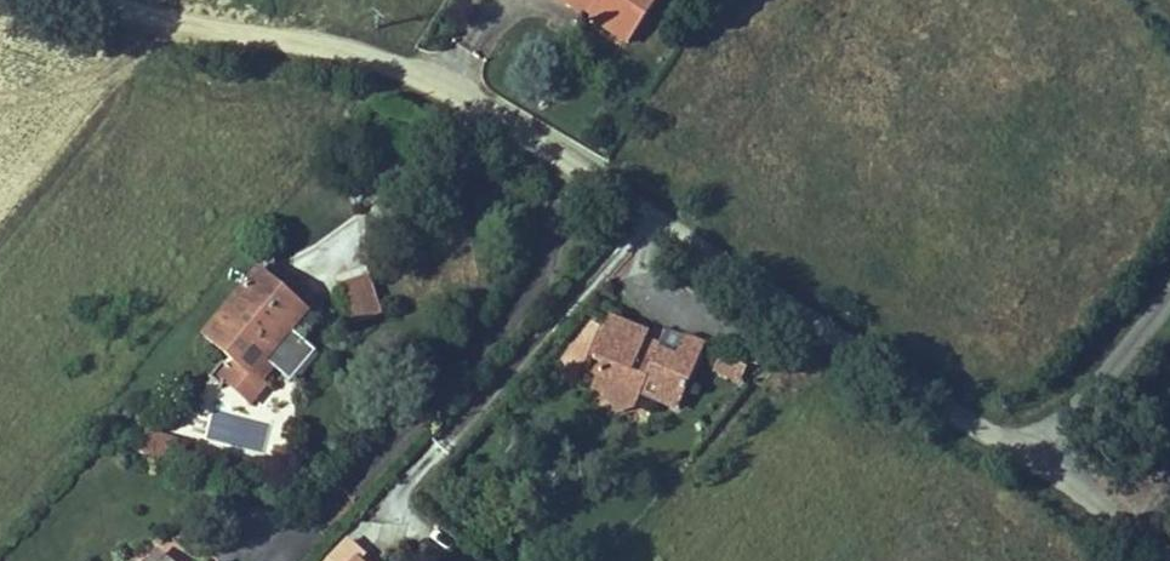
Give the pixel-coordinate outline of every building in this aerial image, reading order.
[(619,32),(629,19),(599,0),(570,0),(619,32)] [(629,19),(619,32),(659,58),(696,6),(686,0),(599,0),(629,19)] [(306,282),(294,297),(342,335),(353,321),(306,282)] [(273,381),(291,396),(305,380),(315,388),(328,399),(352,370),(329,350),(342,335),(294,297),(244,357),(273,381)] [(636,409),(681,425),(692,398),(710,405),(705,423),(725,428),(749,367),(730,359),(723,379),(691,366),(696,351),(653,335),(637,377),(648,381),(636,409)] [(315,388),(305,380),(291,396),(302,404),(315,388)] [(291,396),(273,381),(266,389),(262,386),(250,402),(261,412),(268,405),(292,426),(306,408),(302,404),(291,396)] [(174,457),(180,435),(148,428),(143,450),(174,457)] [(346,537),(325,560),(362,560),(363,560),(367,555),(346,537)] [(156,547),(144,560),(172,560),(156,547)]
